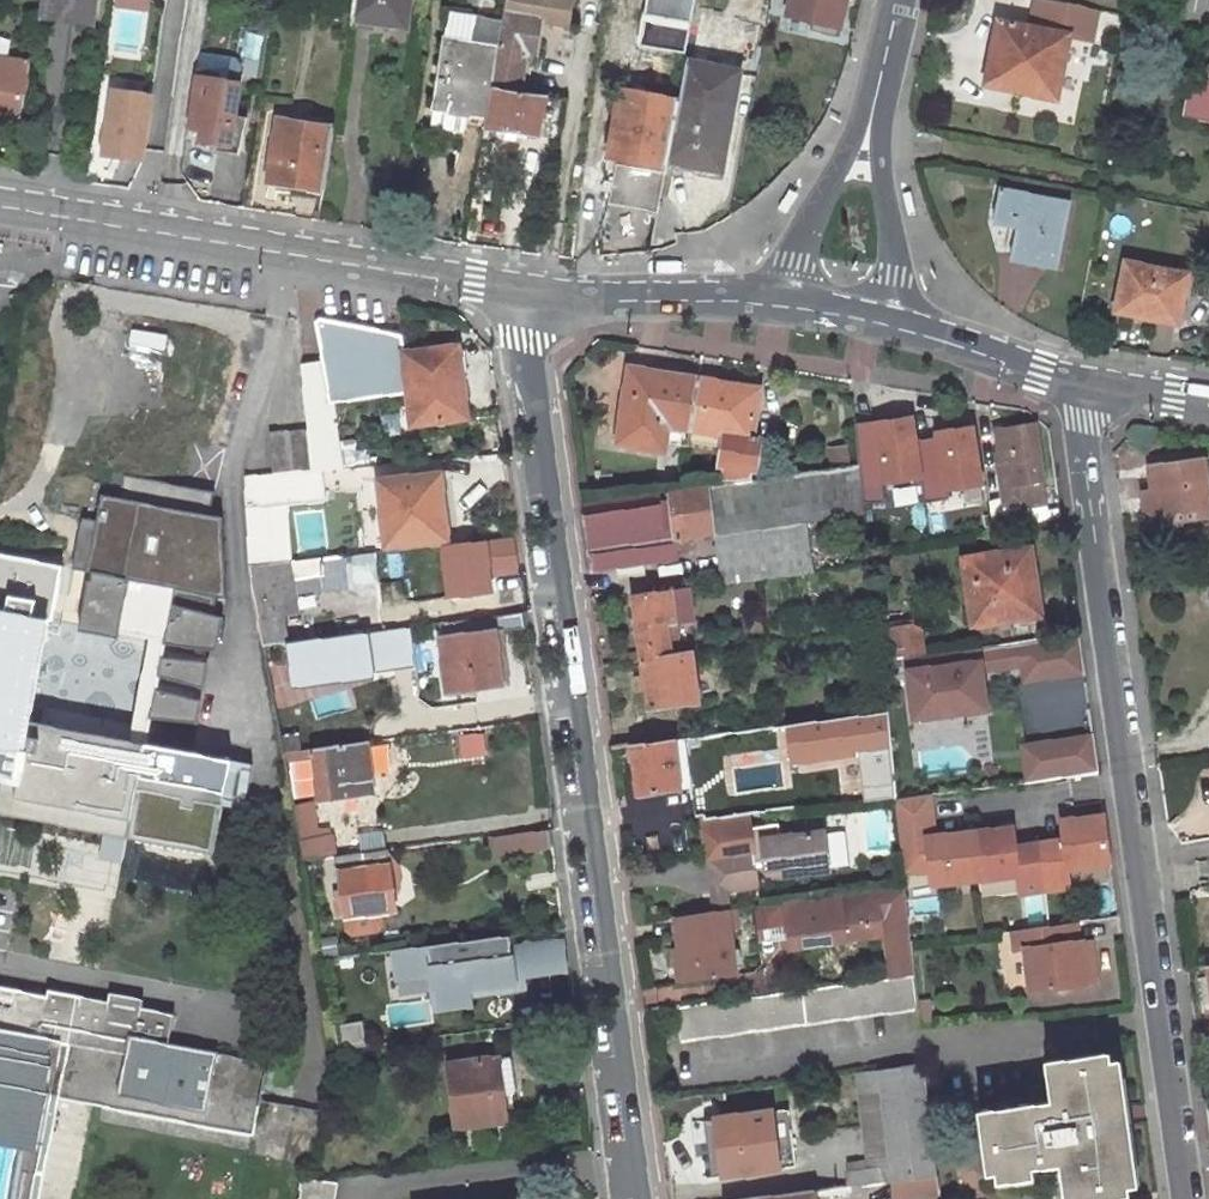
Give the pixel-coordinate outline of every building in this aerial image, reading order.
[(84,22),(88,0),(34,0),(32,14),(84,22)] [(151,0),(118,0),(117,5),(149,12),(151,0)] [(342,28),(390,35),(396,0),(347,0),(342,28)] [(482,96),(509,101),(517,59),(527,60),(533,26),(558,31),(563,2),(550,0),(498,0),(495,19),(489,54),(482,96)] [(838,0),(785,0),(780,19),(821,29),(826,7),(835,10),(838,0)] [(831,30),(835,10),(826,7),(821,29),(831,30)] [(1043,87),(1056,24),(986,11),(972,73),(1043,87)] [(10,52),(12,37),(0,36),(0,51),(10,52)] [(489,54),(438,45),(425,115),(477,124),(482,96),(489,54)] [(202,55),(201,72),(225,73),(225,57),(202,55)] [(23,65),(0,61),(0,109),(15,111),(23,65)] [(610,98),(598,161),(607,163),(597,210),(650,221),(659,170),(678,69),(630,61),(623,100),(610,98)] [(715,147),(728,79),(678,69),(659,170),(703,179),(709,146),(715,147)] [(90,124),(147,133),(156,81),(98,72),(90,124)] [(190,82),(183,126),(181,141),(191,142),(233,150),(238,121),(224,119),(230,88),(208,85),(210,78),(194,76),(191,75),(190,82)] [(475,134),(529,143),(535,106),(509,101),(482,96),(477,124),(475,134)] [(14,118),(15,111),(0,109),(0,115),(14,118)] [(271,124),(261,183),(287,187),(315,193),(325,133),(271,124)] [(1044,250),(1056,193),(986,176),(981,201),(1005,207),(997,241),(1044,250)] [(287,187),(285,198),(313,203),(315,193),(287,187)] [(1164,314),(1173,264),(1113,253),(1104,301),(1144,307),(1144,311),(1164,314)] [(403,335),(325,321),(329,360),(305,363),(317,468),(326,467),(339,466),(333,398),(405,391),(404,352),(403,335)] [(404,352),(405,391),(405,395),(408,426),(461,421),(454,348),(404,352)] [(634,365),(622,442),(660,448),(665,424),(698,429),(701,411),(705,386),(669,381),(670,371),(634,365)] [(669,381),(705,386),(706,382),(706,377),(670,371),(669,381)] [(698,429),(737,435),(738,482),(764,478),(766,478),(766,472),(770,472),(770,432),(760,430),(766,397),(726,391),(728,380),(706,377),(706,382),(705,386),(701,411),(698,429)] [(726,391),(766,397),(767,387),(728,380),(726,391)] [(893,497),(883,416),(864,418),(872,500),(893,497)] [(1006,427),(1012,474),(1008,475),(1012,502),(1030,500),(1030,504),(1054,500),(1044,423),(1006,427)] [(846,450),(848,468),(860,466),(858,449),(846,450)] [(1164,468),(1167,491),(1150,494),(1153,517),(1170,515),(1171,524),(1208,517),(1208,461),(1164,468)] [(746,578),(820,568),(814,520),(873,512),(872,500),(868,465),(860,466),(848,468),(781,476),(766,478),(764,478),(738,482),(712,485),(718,529),(725,580),(746,578)] [(287,503),(329,499),(326,467),(317,468),(248,474),(248,484),(252,565),(290,560),(287,503)] [(82,516),(73,561),(86,568),(79,624),(147,637),(131,726),(147,739),(152,716),(194,718),(200,697),(161,685),(160,674),(204,681),(207,661),(162,654),(165,640),(215,645),(220,615),(175,597),(177,584),(224,590),(220,512),(207,509),(212,493),(124,472),(114,493),(102,495),(97,517),(82,516)] [(439,474),(378,481),(385,544),(446,536),(439,474)] [(592,567),(682,554),(679,534),(718,529),(712,485),(689,488),(604,499),(609,532),(588,535),(592,567)] [(584,501),(588,535),(609,532),(604,499),(584,501)] [(1036,547),(969,557),(978,622),(1040,614),(1035,569),(1039,568),(1036,547)] [(295,608),(290,571),(318,567),(322,589),(348,586),(343,554),(324,556),(290,560),(252,565),(266,644),(283,642),(280,615),(279,611),(295,608)] [(30,723),(48,619),(53,619),(62,568),(0,557),(0,776),(3,777),(0,796),(0,814),(217,853),(234,754),(220,752),(219,759),(30,723)] [(638,592),(645,658),(682,653),(678,617),(696,614),(691,585),(638,592)] [(503,680),(498,629),(525,626),(524,611),(443,621),(450,674),(475,671),(477,684),(503,680)] [(930,653),(925,624),(893,627),(893,634),(896,657),(910,655),(930,653)] [(885,634),(888,658),(896,657),(893,634),(885,634)] [(985,651),(986,660),(988,674),(1020,669),(1023,685),(1086,677),(1081,638),(985,651)] [(283,642),(266,644),(269,660),(285,657),(283,642)] [(652,707),(703,699),(697,650),(688,652),(682,653),(645,658),(652,707)] [(986,660),(906,670),(914,726),(993,716),(988,674),(986,660)] [(748,728),(676,737),(682,781),(694,780),(754,772),(748,728)] [(1094,734),(1019,744),(1025,783),(1099,773),(1094,734)] [(634,743),(641,787),(682,781),(676,737),(634,743)] [(315,757),(322,797),(348,794),(372,790),(375,790),(367,739),(284,749),(286,761),(315,757)] [(754,772),(694,780),(699,816),(739,812),(739,810),(759,807),(754,772)] [(354,804),(373,802),(372,790),(348,794),(349,805),(354,804)] [(937,834),(932,795),(895,800),(905,880),(928,877),(923,835),(937,834)] [(293,801),(303,858),(328,855),(340,853),(337,833),(328,834),(327,826),(318,827),(312,798),(293,801)] [(745,848),(739,812),(699,816),(699,821),(697,822),(701,855),(705,888),(749,881),(750,881),(745,848)] [(1108,814),(1060,819),(1062,839),(1068,839),(1072,875),(1114,870),(1108,814)] [(1015,825),(937,834),(923,835),(928,877),(930,892),(1017,882),(1022,882),(1018,844),(1015,825)] [(551,827),(491,834),(493,854),(553,847),(551,828),(551,827)] [(778,875),(822,868),(816,830),(755,839),(759,870),(760,878),(778,875)] [(816,830),(822,868),(829,867),(823,830),(816,830)] [(1062,839),(1018,844),(1022,882),(1017,882),(1019,900),(1074,893),(1072,875),(1068,839),(1062,839)] [(388,899),(379,848),(363,851),(344,853),(340,853),(328,855),(331,871),(334,889),(339,917),(375,912),(390,910),(388,899)] [(395,882),(392,861),(379,848),(388,899),(395,882)] [(749,881),(705,888),(707,907),(708,907),(728,904),(752,900),(750,881),(749,881)] [(904,891),(755,910),(760,943),(787,940),(788,953),(883,941),(888,983),(915,980),(904,891)] [(736,968),(728,904),(708,907),(707,907),(678,911),(683,944),(690,943),(695,974),(736,968)] [(375,912),(339,917),(341,928),(347,933),(372,930),(376,923),(375,912)] [(522,976),(569,974),(568,937),(520,939),(522,976)] [(369,953),(377,951),(375,938),(361,940),(363,954),(369,953)] [(320,959),(363,954),(361,940),(318,946),(320,959)] [(1087,940),(1022,949),(1028,996),(1093,988),(1087,940)] [(683,944),(687,975),(695,974),(690,943),(683,944)] [(396,986),(395,977),(411,975),(407,948),(381,951),(377,951),(369,953),(363,954),(320,959),(332,1024),(336,1047),(361,1044),(354,1001),(400,1009),(410,1007),(408,989),(396,986)] [(888,983),(677,1009),(681,1042),(919,1012),(915,980),(888,983)] [(57,1098),(253,1131),(259,1099),(267,1059),(169,1042),(174,1016),(51,996),(49,1001),(0,993),(0,1198),(39,1198),(57,1098)] [(939,1169),(928,1056),(858,1066),(862,1093),(886,1090),(894,1161),(871,1163),(852,1166),(854,1181),(890,1176),(917,1173),(939,1169)] [(504,1057),(438,1064),(447,1129),(497,1124),(493,1097),(508,1095),(504,1057)] [(1050,1064),(1054,1101),(979,1111),(986,1172),(1061,1164),(1065,1198),(1112,1198),(1129,1197),(1112,1057),(1050,1064)] [(894,1161),(886,1090),(862,1093),(871,1163),(894,1161)] [(804,1137),(800,1106),(783,1109),(787,1139),(804,1137)] [(783,1109),(704,1120),(711,1175),(790,1164),(787,1139),(783,1109)] [(917,1173),(918,1189),(939,1187),(941,1186),(939,1169),(917,1173)] [(892,1196),(919,1193),(918,1189),(917,1173),(890,1176),(892,1196)] [(297,1198),(333,1198),(337,1183),(301,1177),(297,1198)] [(805,1188),(734,1198),(806,1198),(805,1188)]
